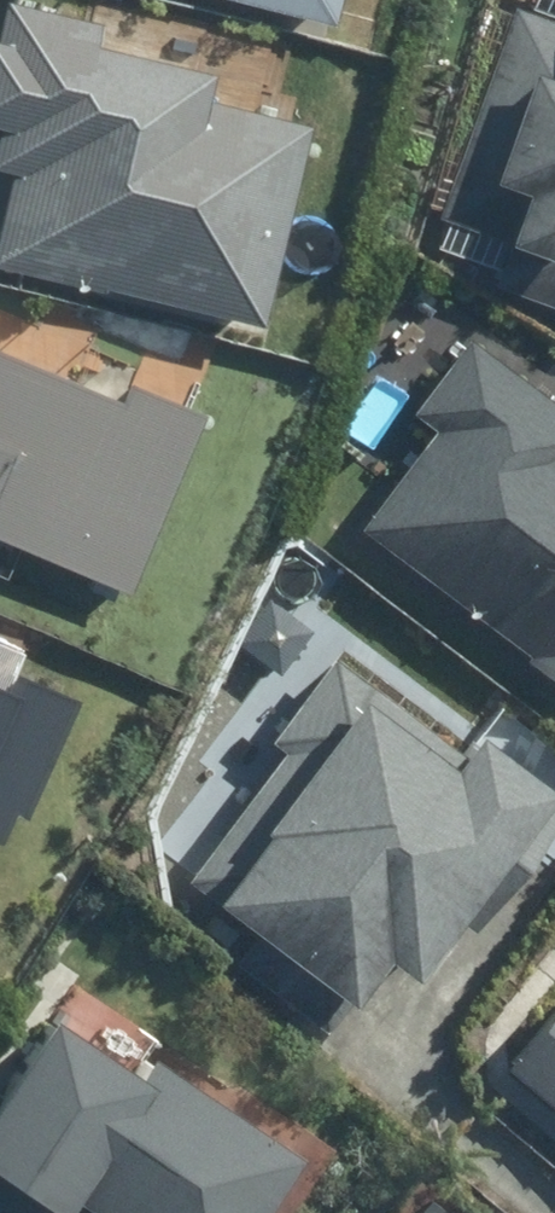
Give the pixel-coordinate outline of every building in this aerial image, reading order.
[(0,229),(0,260),(267,321),(313,124),(212,101),(220,69),(107,43),(113,19),(30,0),(3,0),(0,13),(0,163),(14,167),(0,229)] [(332,18),(336,0),(255,0),(332,18)] [(554,308),(554,19),(511,5),(471,135),(499,143),(489,173),(516,182),(484,286),(549,306),(554,308)] [(436,421),(359,522),(554,670),(554,394),(469,330),(413,404),(436,421)] [(130,592),(208,415),(127,379),(120,396),(0,343),(0,534),(130,592)] [(190,874),(355,994),(386,952),(418,975),(506,854),(527,870),(554,832),(554,745),(494,701),(462,745),(332,651),(264,745),(276,753),(240,803),(190,874)] [(21,832),(84,685),(24,659),(15,679),(0,673),(0,823),(21,832)] [(53,1004),(0,1085),(0,1166),(22,1180),(1,1212),(257,1212),(304,1142),(147,1040),(135,1057),(53,1004)] [(505,1070),(554,1109),(554,1006),(505,1070)]
